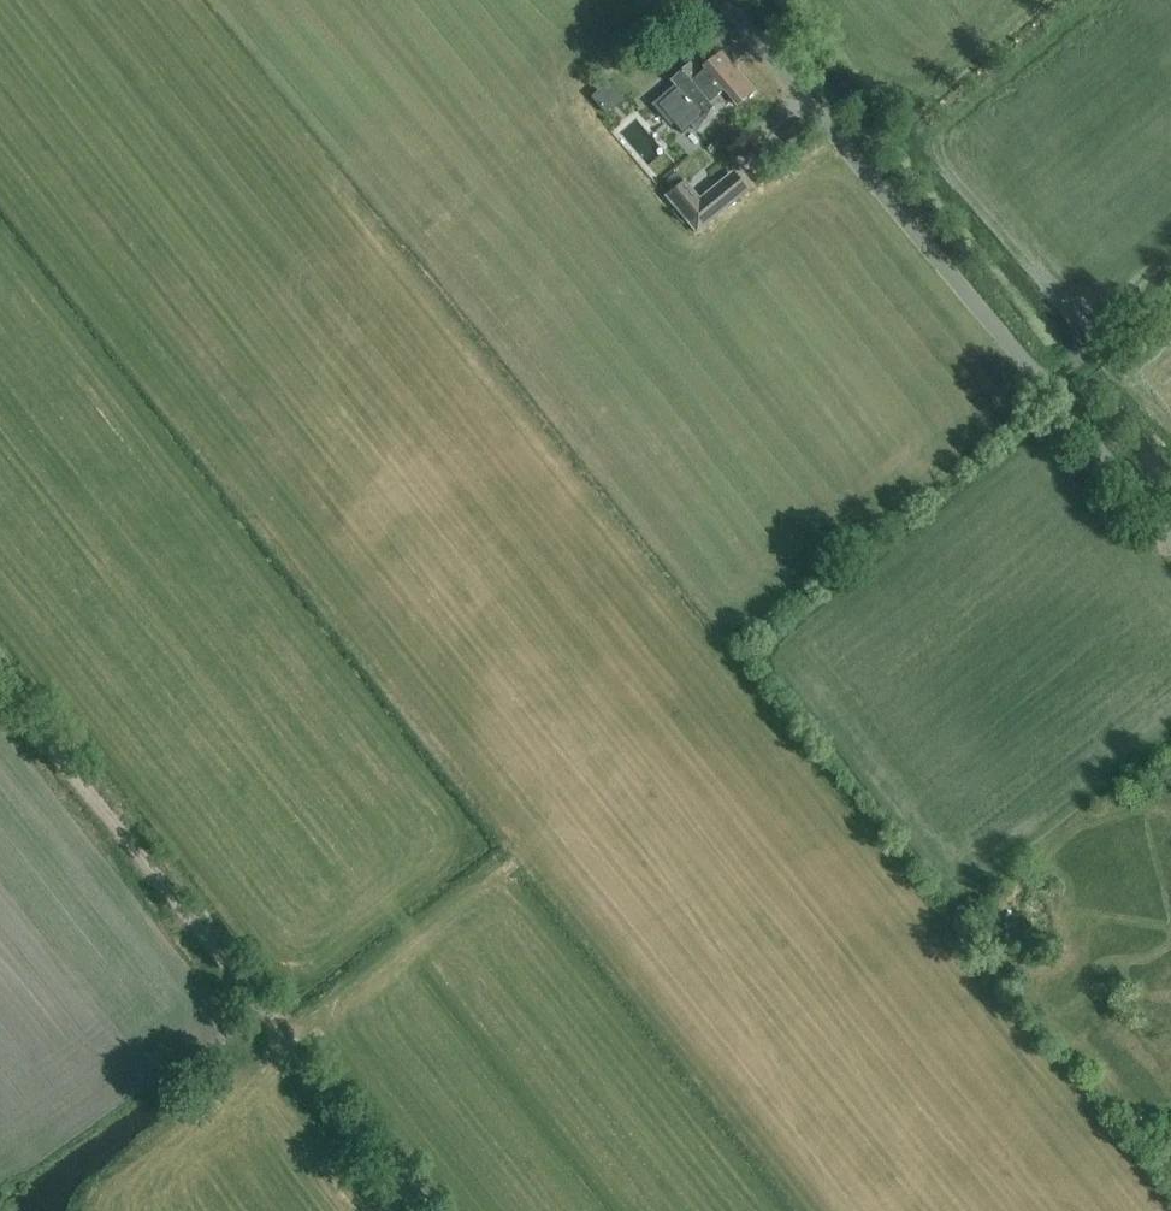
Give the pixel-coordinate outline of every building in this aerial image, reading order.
[(678,89),(657,106),(680,134),(691,125),(696,132),(731,102),(735,108),(752,93),(720,55),(700,72),(693,63),(671,82),(678,89)] [(684,181),(664,198),(696,236),(749,192),(733,172),(699,200),(684,181)]
